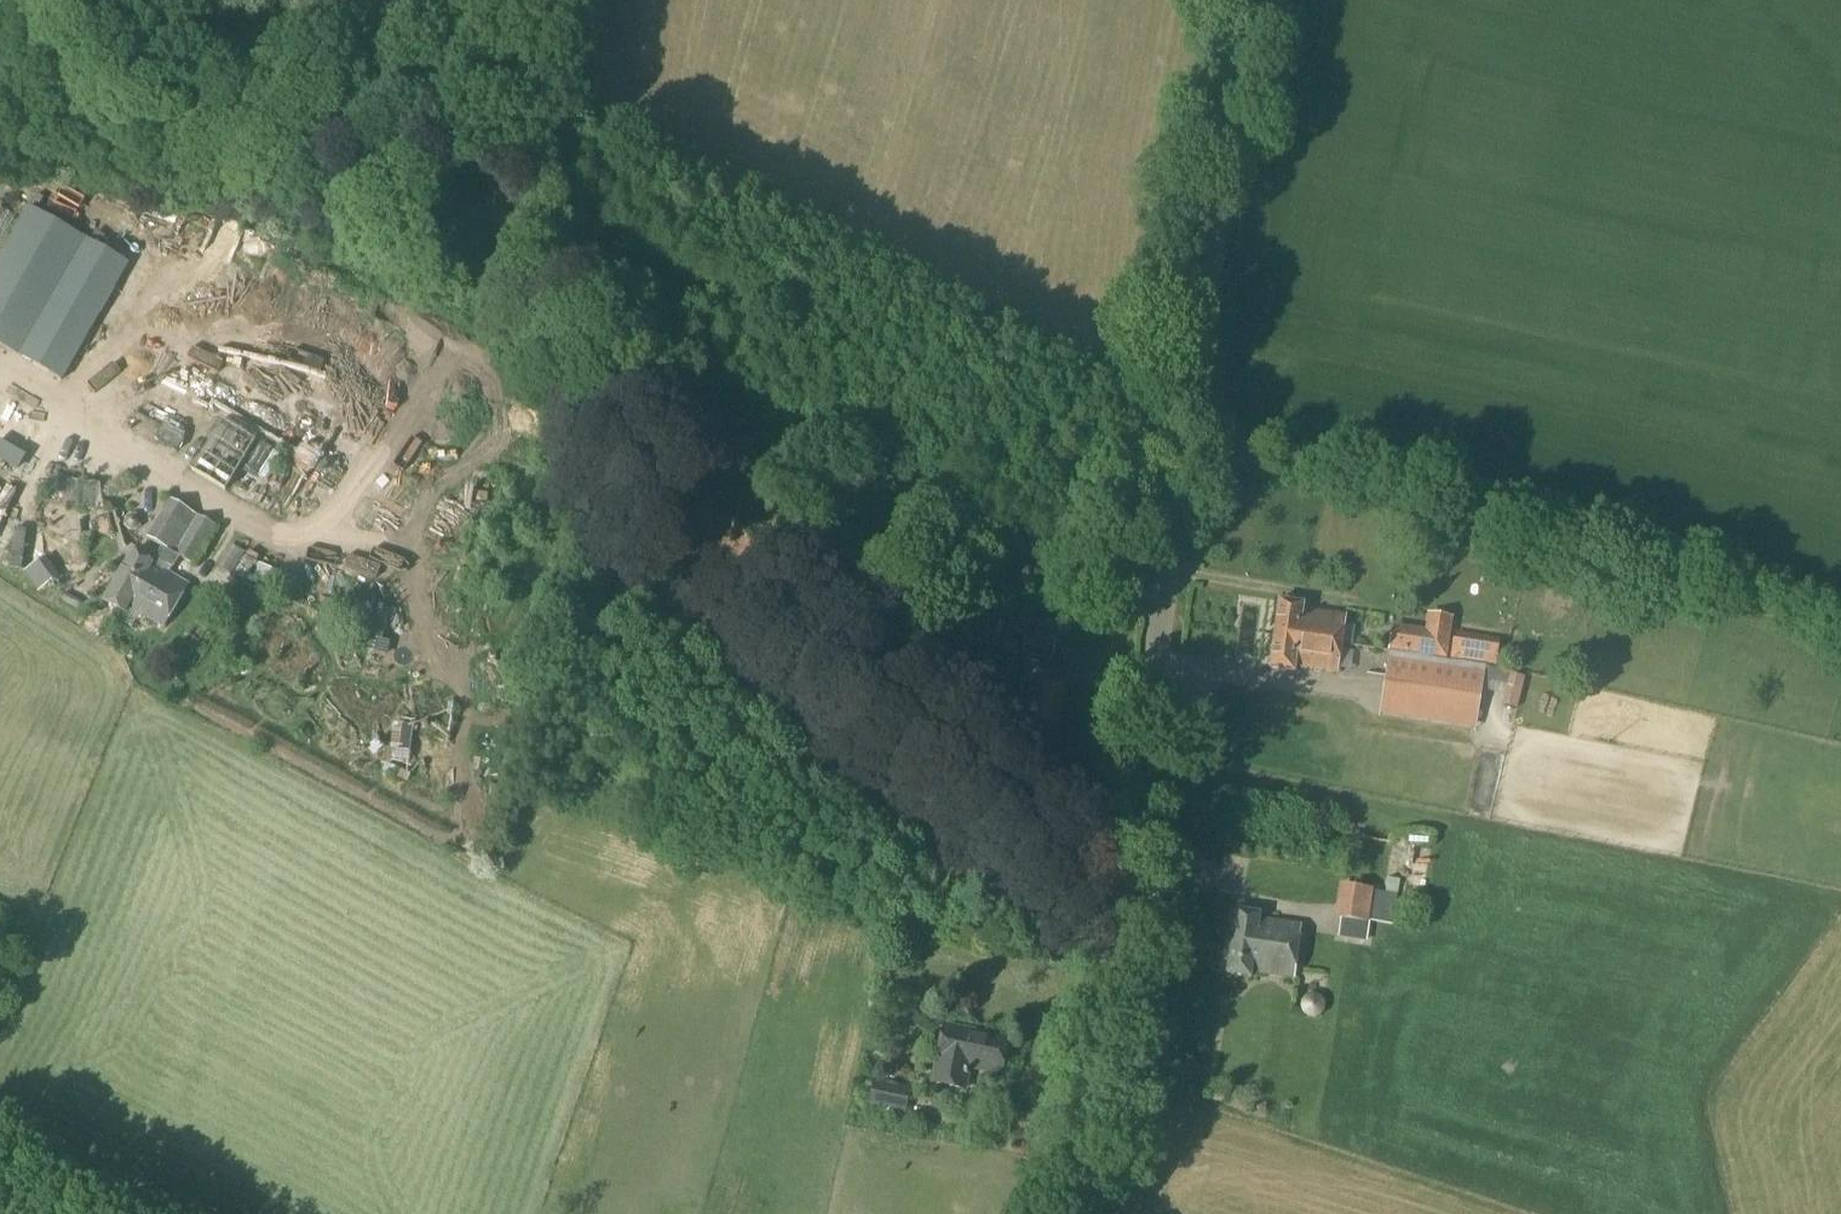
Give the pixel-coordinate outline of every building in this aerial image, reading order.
[(147,232),(138,205),(116,212),(124,239),(147,232)] [(127,263),(27,206),(0,254),(0,347),(60,381),(127,263)] [(54,405),(75,401),(73,388),(51,391),(54,405)] [(226,492),(255,442),(215,419),(186,469),(226,492)] [(0,441),(0,462),(16,471),(25,456),(0,441)] [(37,499),(13,541),(27,549),(51,507),(37,499)] [(132,552),(105,598),(104,601),(105,602),(108,603),(124,613),(125,613),(129,607),(139,613),(164,628),(188,585),(162,570),(165,565),(172,569),(178,558),(191,565),(215,526),(169,499),(145,539),(160,548),(152,563),(132,552)] [(136,515),(128,514),(123,519),(123,526),(128,532),(135,532),(140,526),(136,515)] [(238,579),(251,558),(228,545),(216,566),(238,579)] [(37,593),(50,584),(36,563),(23,572),(37,593)] [(1274,634),(1342,643),(1346,616),(1302,610),(1303,604),(1279,601),(1274,634)] [(1446,660),(1451,624),(1452,618),(1426,614),(1424,630),(1391,625),(1387,652),(1446,660)] [(1494,664),(1498,639),(1452,633),(1449,659),(1494,664)] [(1338,672),(1342,643),(1274,634),(1269,668),(1294,671),(1295,666),(1338,672)] [(1483,674),(1387,659),(1378,715),(1475,729),(1483,674)] [(1516,709),(1524,677),(1509,674),(1501,705),(1516,709)] [(1393,925),(1396,897),(1372,894),(1373,890),(1338,886),(1334,918),(1370,923),(1370,922),(1393,925)] [(1293,978),(1301,925),(1259,919),(1260,913),(1235,910),(1227,974),(1251,977),(1251,972),(1293,978)] [(1000,1073),(1007,1038),(945,1026),(934,1084),(964,1089),(968,1067),(1000,1073)] [(905,1113),(909,1090),(871,1083),(867,1106),(905,1113)]
